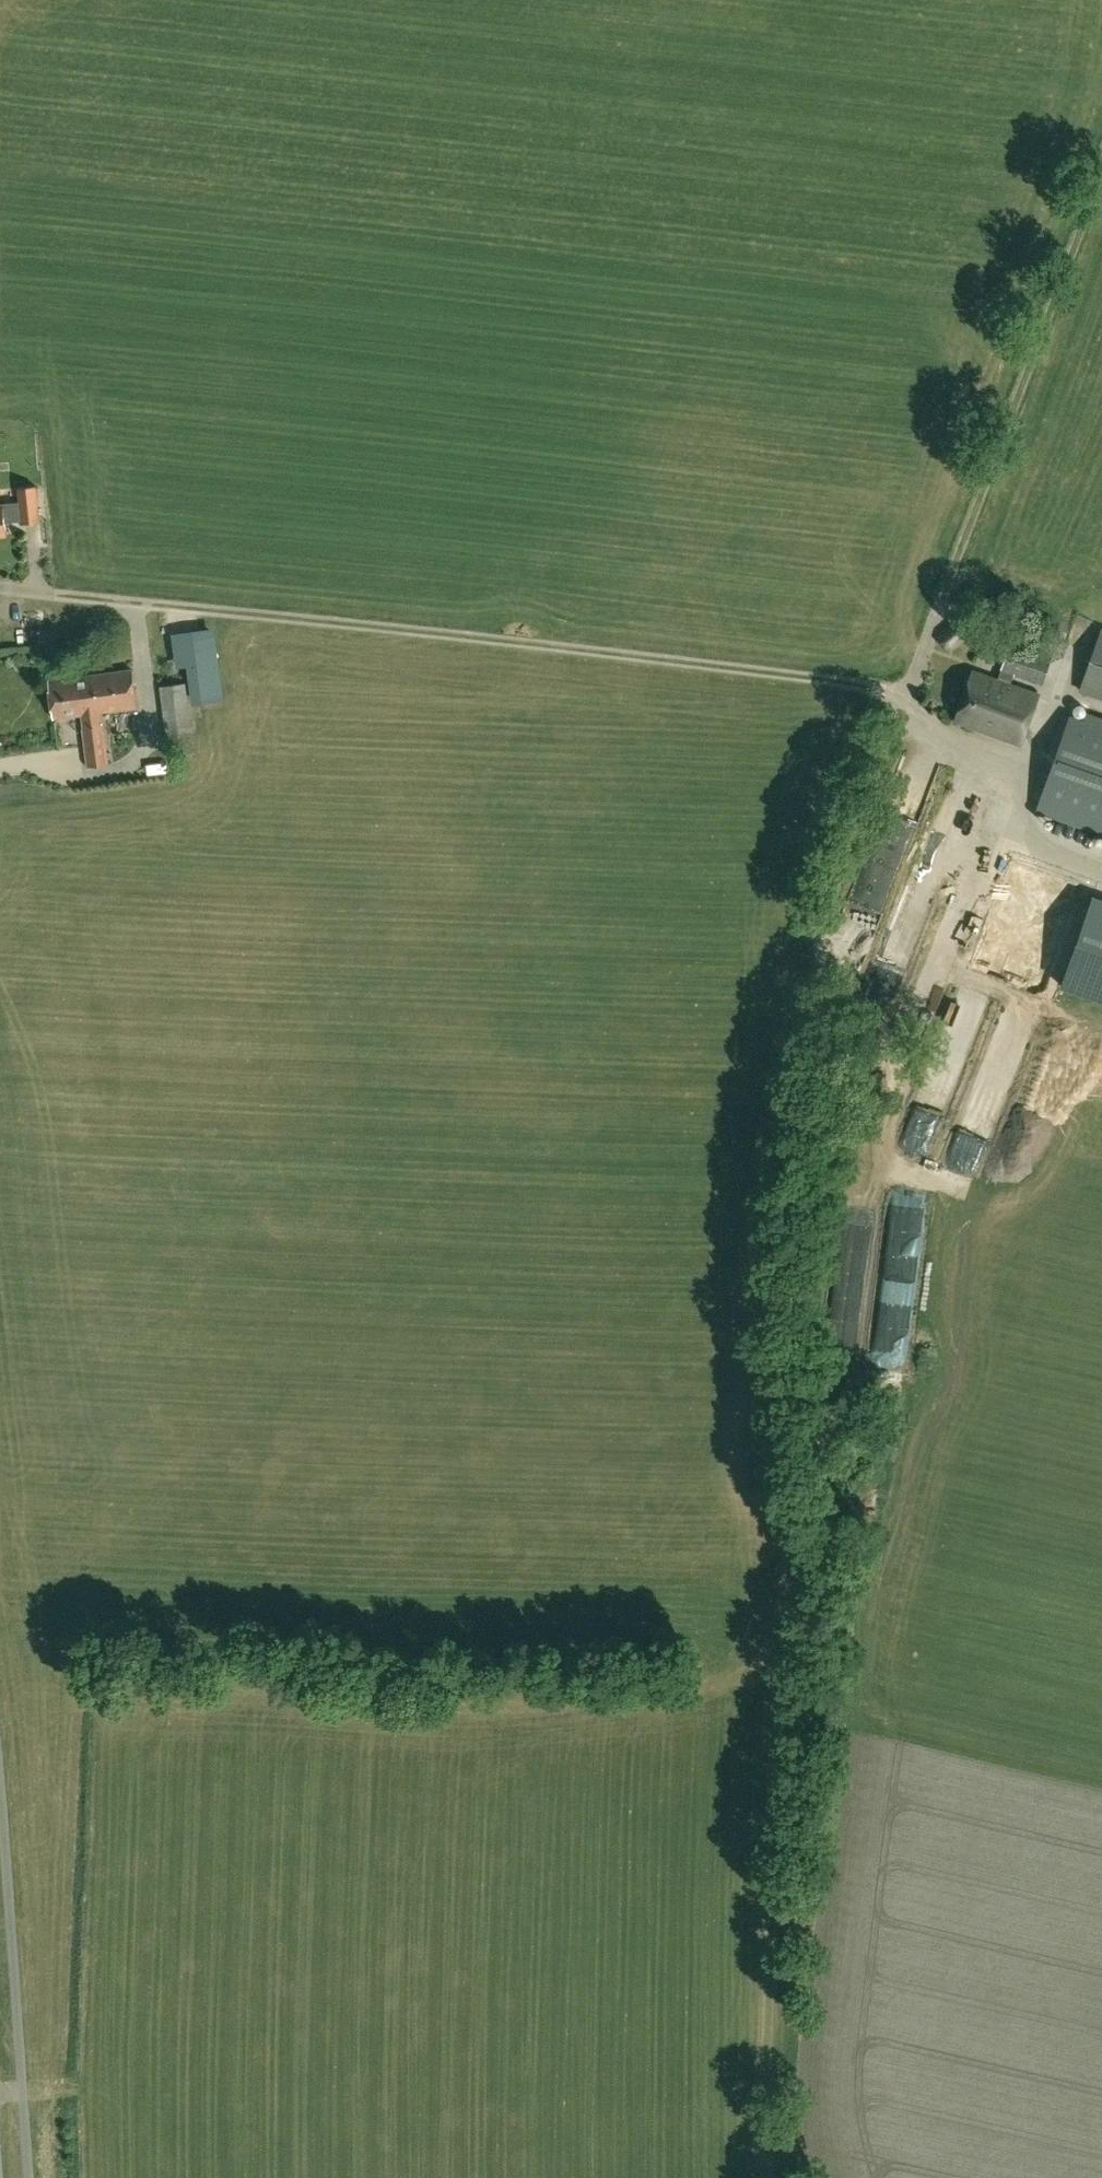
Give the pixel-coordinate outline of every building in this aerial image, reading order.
[(7,536),(6,522),(22,520),(22,524),(42,521),(38,484),(18,487),(19,501),(4,503),(4,505),(0,506),(0,537),(7,536)] [(1081,691),(1101,698),(1101,632),(1081,691)] [(1038,694),(1011,685),(1014,675),(1044,685),(1053,657),(1011,643),(999,680),(973,672),(957,722),(1021,743),(1038,694)] [(49,680),(54,718),(83,714),(90,766),(110,763),(103,711),(138,706),(133,669),(49,680)] [(171,756),(195,753),(186,683),(162,687),(171,756)] [(1041,804),(1101,825),(1101,727),(1071,716),(1041,804)]
